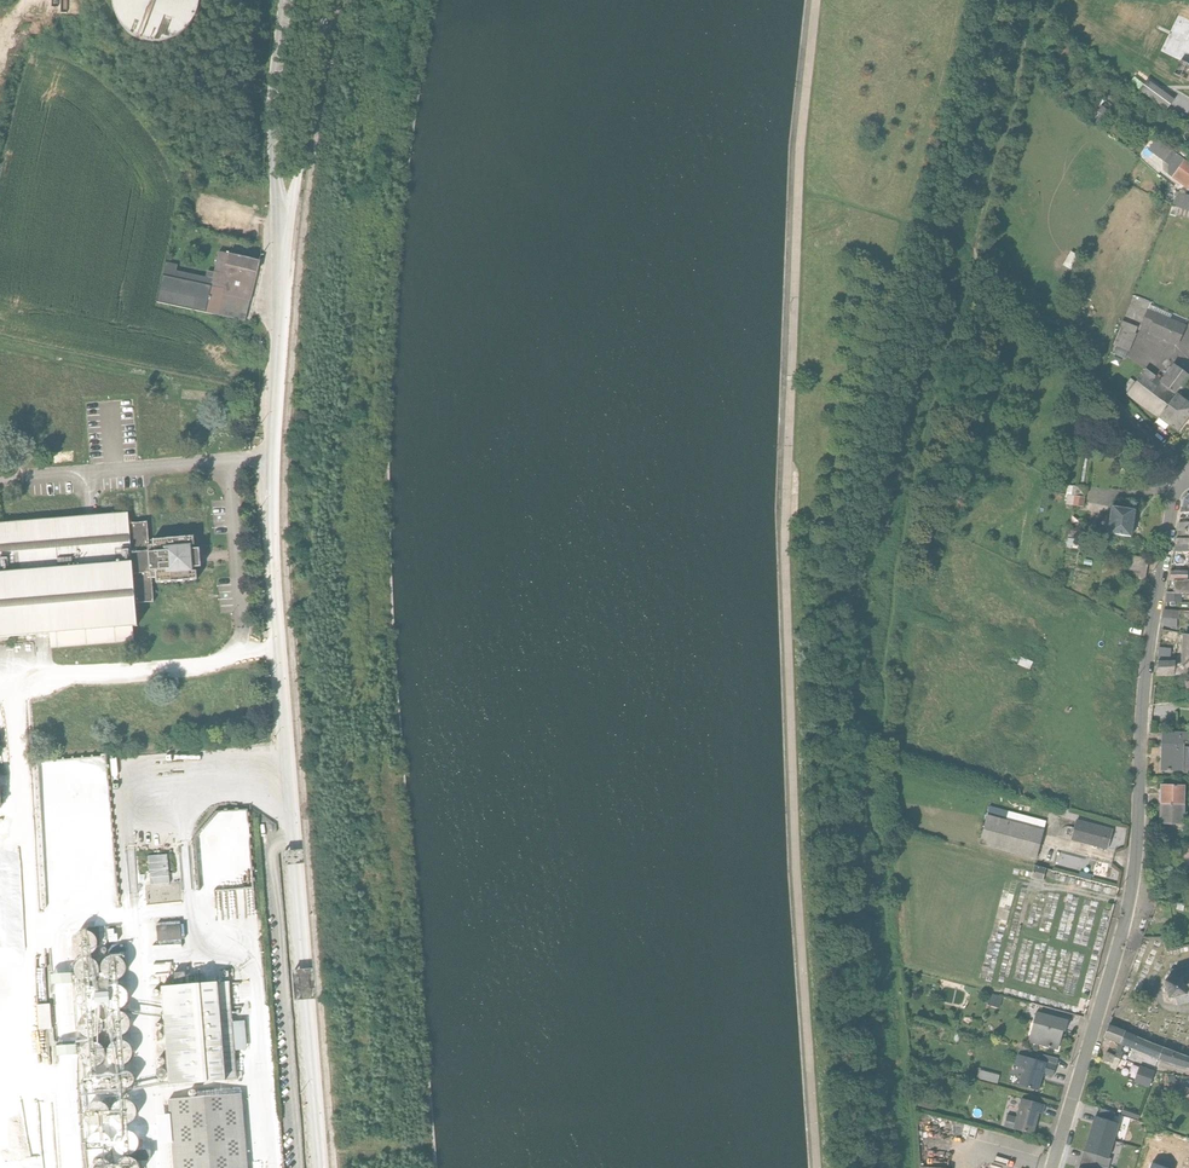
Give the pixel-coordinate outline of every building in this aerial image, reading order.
[(191,25),(198,1),(197,0),(110,0),(110,13),(124,35),(147,45),(172,41),(191,25)] [(1172,75),(1188,83),(1188,67),(1179,62),(1172,75)] [(1146,82),(1138,92),(1165,112),(1169,107),(1174,101),(1146,82)] [(1100,107),(1091,118),(1087,122),(1093,127),(1104,115),(1106,112),(1100,107)] [(1170,152),(1167,149),(1155,141),(1147,151),(1162,162),(1162,172),(1167,176),(1170,179),(1183,161),(1170,152)] [(1183,161),(1188,165),(1188,153),(1183,148),(1180,151),(1170,144),(1167,149),(1170,152),(1183,161)] [(1170,179),(1188,192),(1188,190),(1188,165),(1183,161),(1170,179)] [(1171,207),(1171,208),(1188,213),(1188,197),(1175,193),(1173,200),(1171,207)] [(1171,208),(1169,214),(1176,217),(1188,220),(1188,213),(1171,208)] [(226,267),(229,255),(219,253),(214,274),(207,273),(206,279),(176,272),(178,266),(166,264),(163,277),(157,304),(206,314),(245,322),(257,274),(226,267)] [(226,267),(257,274),(260,263),(229,255),(226,267)] [(1081,263),(1078,270),(1084,273),(1087,266),(1086,265),(1088,260),(1084,258),(1081,263)] [(1147,310),(1140,326),(1148,330),(1146,334),(1177,347),(1186,327),(1169,320),(1171,316),(1158,310),(1149,306),(1147,310)] [(1122,322),(1121,322),(1119,328),(1120,329),(1112,346),(1116,348),(1112,355),(1123,359),(1126,353),(1128,353),(1136,335),(1134,334),(1137,328),(1122,322)] [(1127,393),(1125,396),(1129,398),(1142,409),(1157,419),(1176,395),(1177,395),(1188,379),(1188,377),(1173,365),(1160,381),(1154,377),(1145,370),(1135,383),(1127,393)] [(1127,393),(1135,383),(1130,379),(1122,389),(1127,393)] [(1157,419),(1177,434),(1188,419),(1188,405),(1177,395),(1176,395),(1157,419)] [(1066,486),(1065,496),(1066,496),(1065,505),(1083,508),(1084,498),(1083,498),(1084,489),(1072,487),(1066,486)] [(1188,526),(1188,494),(1182,500),(1180,514),(1185,528),(1188,526)] [(1110,507),(1106,534),(1130,538),(1135,511),(1110,507)] [(136,605),(154,603),(152,580),(156,579),(157,584),(197,581),(197,572),(193,573),(193,569),(201,569),(200,550),(192,551),(192,547),(194,547),(194,538),(153,541),(154,547),(149,547),(147,523),(129,525),(129,514),(91,517),(0,525),(0,567),(0,570),(1,575),(90,567),(132,564),(136,605)] [(1185,528),(1183,522),(1177,522),(1174,544),(1187,546),(1187,551),(1188,551),(1188,539),(1185,528)] [(1068,527),(1065,546),(1079,548),(1082,529),(1068,527)] [(1128,556),(1124,578),(1145,581),(1148,559),(1128,556)] [(1,575),(0,575),(0,639),(49,635),(89,631),(133,628),(137,627),(136,605),(132,564),(90,567),(1,575)] [(1173,584),(1188,585),(1188,576),(1186,576),(1187,571),(1174,570),(1169,570),(1169,574),(1169,575),(1169,580),(1169,581),(1173,581),(1173,584)] [(1180,594),(1188,594),(1188,585),(1173,584),(1173,594),(1180,594)] [(1180,594),(1173,594),(1165,593),(1165,602),(1180,603),(1180,594)] [(1162,610),(1161,618),(1178,619),(1178,611),(1162,610)] [(89,631),(49,635),(51,649),(89,646),(134,643),(133,628),(89,631)] [(1155,672),(1173,674),(1177,674),(1183,674),(1182,673),(1185,673),(1188,673),(1188,635),(1182,634),(1180,634),(1179,647),(1178,664),(1175,664),(1174,664),(1175,661),(1159,661),(1156,661),(1155,668),(1155,672)] [(1020,658),(1017,665),(1029,671),(1032,663),(1020,658)] [(1188,744),(1188,734),(1161,732),(1159,771),(1182,772),(1182,763),(1183,749),(1183,744),(1188,744)] [(1158,805),(1183,806),(1184,786),(1159,785),(1158,805)] [(1183,806),(1158,805),(1158,825),(1183,825),(1183,806)] [(1005,820),(1043,830),(1046,821),(1041,820),(1008,810),(1005,820)] [(1040,845),(1043,830),(986,815),(978,845),(1036,860),(1036,859),(1040,845)] [(1075,820),(1070,841),(1106,851),(1112,830),(1075,820)] [(168,855),(149,857),(151,886),(170,884),(168,855)] [(1033,866),(1030,879),(1042,882),(1045,869),(1033,866)] [(1078,871),(1076,877),(1093,882),(1095,876),(1078,871)] [(180,922),(157,923),(158,940),(158,945),(182,944),(182,939),(185,939),(184,924),(181,924),(180,922)] [(95,955),(100,950),(102,943),(100,937),(94,932),(87,931),(81,934),(77,940),(77,947),(81,953),(87,956),(95,955)] [(122,979),(128,975),(130,968),(128,961),(122,956),(115,955),(109,958),(105,964),(105,971),(109,977),(115,980),(122,979)] [(96,981),(101,977),(103,970),(101,963),(96,958),(89,957),(82,960),(78,966),(78,973),(82,979),(89,982),(96,981)] [(1163,981),(1167,999),(1174,998),(1176,1006),(1188,1003),(1188,966),(1168,971),(1170,980),(1163,981)] [(72,973),(51,975),(52,985),(73,984),(72,973)] [(232,981),(164,987),(172,1085),(240,1079),(232,981)] [(124,1008),(129,1004),(131,997),(129,990),(123,985),(116,984),(110,987),(106,993),(106,1000),(110,1006),(116,1009),(124,1008)] [(98,1012),(103,1007),(105,1000),(103,993),(98,989),(91,988),(84,991),(80,997),(80,1004),(84,1010),(91,1013),(98,1012)] [(989,994),(986,1004),(999,1008),(1002,997),(989,994)] [(50,1004),(38,1005),(40,1028),(52,1027),(50,1004)] [(127,1036),(132,1031),(134,1024),(132,1017),(127,1013),(120,1012),(113,1015),(109,1021),(109,1028),(113,1034),(120,1037),(127,1036)] [(1035,1012),(1027,1043),(1057,1051),(1062,1032),(1064,1032),(1067,1021),(1035,1012)] [(97,1038),(102,1033),(104,1027),(102,1020),(97,1015),(90,1014),(83,1017),(80,1023),(80,1030),(83,1036),(90,1039),(97,1038)] [(1119,1044),(1124,1032),(1124,1031),(1108,1025),(1102,1039),(1118,1045),(1119,1044)] [(1124,1032),(1119,1044),(1122,1046),(1157,1060),(1162,1048),(1124,1032)] [(130,1065),(135,1061),(137,1054),(135,1047),(130,1042),(123,1041),(116,1044),(112,1050),(112,1057),(116,1063),(123,1066),(130,1065)] [(102,1066),(108,1061),(110,1054),(108,1047),(102,1043),(95,1042),(89,1045),(85,1051),(85,1058),(89,1064),(95,1067),(102,1066)] [(1113,1056),(1114,1057),(1119,1060),(1122,1052),(1120,1051),(1122,1046),(1119,1044),(1116,1050),(1113,1056)] [(78,1045),(57,1046),(57,1056),(79,1054),(78,1045)] [(1157,1060),(1169,1065),(1188,1070),(1188,1058),(1176,1053),(1162,1048),(1157,1060)] [(1114,1057),(1113,1056),(1106,1053),(1102,1061),(1110,1064),(1111,1064),(1114,1057)] [(1017,1054),(1014,1065),(1021,1067),(1016,1085),(1037,1091),(1042,1073),(1052,1075),(1054,1068),(1055,1065),(1056,1059),(1041,1055),(1040,1061),(1033,1059),(1024,1056),(1017,1054)] [(1114,1057),(1111,1064),(1109,1067),(1115,1070),(1119,1060),(1114,1057)] [(1138,1066),(1132,1082),(1140,1085),(1148,1088),(1154,1071),(1145,1068),(1138,1066)] [(98,1090),(102,1087),(103,1081),(102,1076),(98,1072),(92,1072),(87,1074),(84,1079),(84,1084),(87,1089),(92,1091),(98,1090)] [(118,1090),(122,1087),(124,1081),(122,1076),(118,1073),(113,1072),(108,1074),(105,1079),(105,1084),(108,1089),(113,1091),(118,1090)] [(1180,1086),(1177,1099),(1184,1101),(1188,1102),(1188,1089),(1180,1086)] [(169,1099),(175,1167),(247,1167),(241,1093),(227,1094),(169,1099)] [(920,1096),(917,1106),(932,1110),(934,1099),(920,1096)] [(135,1123),(141,1118),(143,1111),(140,1104),(135,1099),(128,1098),(121,1101),(118,1107),(118,1115),(122,1121),(128,1124),(135,1123)] [(1015,1117),(1012,1130),(1033,1135),(1038,1114),(1042,1115),(1044,1105),(1025,1100),(1023,1108),(1018,1107),(1015,1117)] [(107,1126),(112,1121),(114,1114),(112,1107),(107,1102),(100,1101),(93,1104),(89,1110),(89,1118),(93,1124),(100,1127),(107,1126)] [(1099,1109),(1097,1117),(1111,1122),(1114,1114),(1099,1109)] [(1132,1112),(1130,1119),(1137,1121),(1139,1114),(1132,1112)] [(1003,1126),(1012,1130),(1015,1117),(1006,1115),(1003,1126)] [(1093,1116),(1088,1134),(1113,1141),(1118,1124),(1111,1122),(1097,1117),(1093,1116)] [(107,1156),(112,1151),(114,1144),(112,1138),(107,1133),(99,1132),(93,1135),(89,1141),(89,1148),(93,1154),(100,1157),(107,1156)] [(1088,1134),(1083,1152),(1107,1159),(1107,1158),(1113,1141),(1088,1134)] [(151,1149),(137,1150),(138,1161),(151,1161),(151,1149)] [(1078,1167),(1079,1167),(1107,1167),(1110,1159),(1107,1158),(1107,1159),(1083,1152),(1078,1167)] [(116,1163),(111,1159),(104,1158),(97,1161),(93,1167),(118,1167),(116,1163)]
